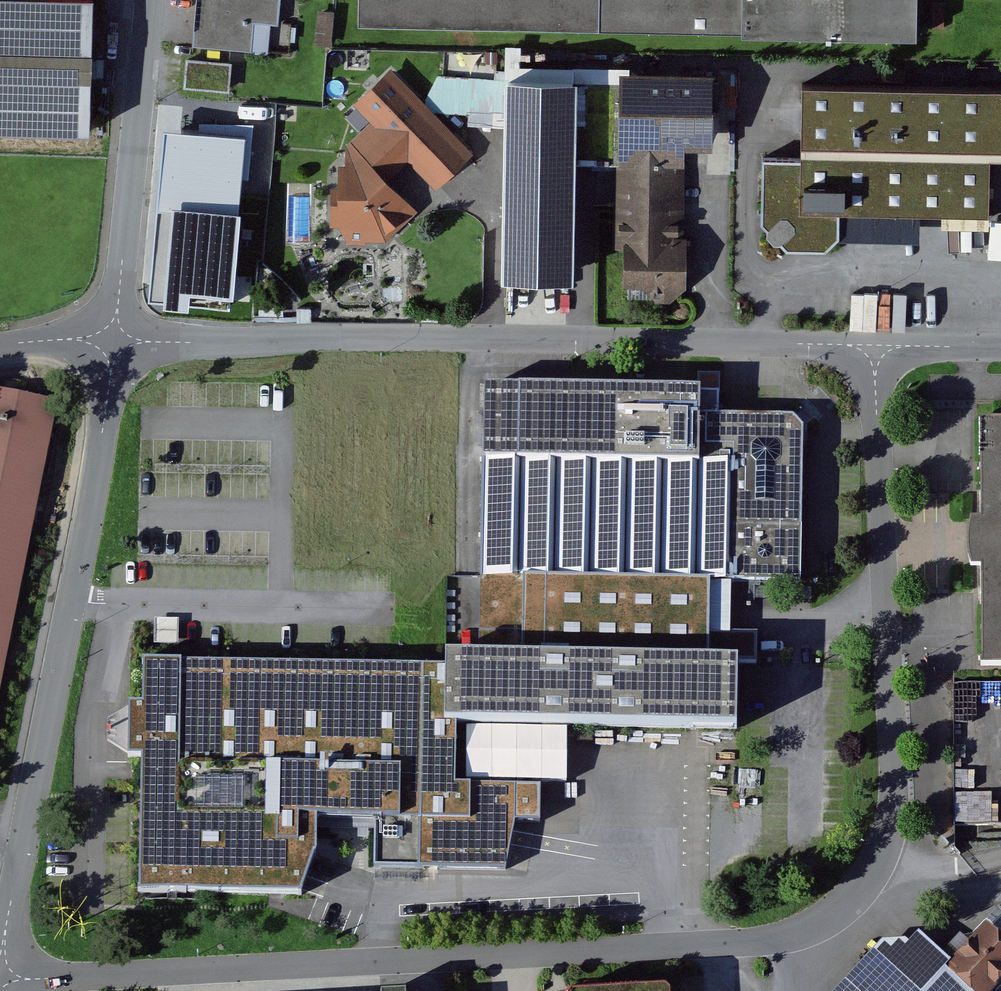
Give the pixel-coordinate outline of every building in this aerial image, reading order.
[(91,132),(95,0),(0,0),(0,129),(91,132)] [(196,47),(255,52),(257,19),(280,22),(282,0),(201,0),(196,47)] [(354,28),(933,35),(934,0),(354,0),(354,28)] [(231,65),(186,61),(184,89),(228,92),(231,65)] [(473,155),(391,72),(356,106),(372,122),(346,146),(345,167),(339,167),(338,190),(332,190),(331,227),(339,228),(348,244),(385,243),(421,210),(393,179),(409,163),(435,191),(473,155)] [(711,80),(620,77),(615,249),(624,250),(625,288),(642,289),(656,304),(670,304),(679,296),(684,291),(685,152),(711,152),(711,80)] [(573,84),(506,84),(505,282),(571,283),(573,84)] [(799,156),(764,155),(762,227),(788,253),(824,254),(839,241),(840,217),(989,219),(990,164),(1000,164),(1000,96),(799,92),(799,156)] [(164,134),(149,305),(226,311),(240,141),(164,134)] [(376,869),(514,872),(520,824),(523,724),(765,730),(767,665),(721,664),(723,581),(811,583),(815,417),(709,414),(709,391),(482,385),(475,657),(455,657),(455,670),(147,662),(141,892),(314,897),(331,857),(332,819),(377,820),(376,869)] [(0,388),(0,684),(58,399),(0,388)] [(977,417),(977,542),(976,663),(1000,663),(1000,417),(977,417)] [(973,990),(1000,990),(1000,934),(990,924),(956,962),(949,969),(973,990)] [(949,969),(956,962),(924,932),(912,946),(907,941),(885,941),(839,990),(973,990),(949,969)]
